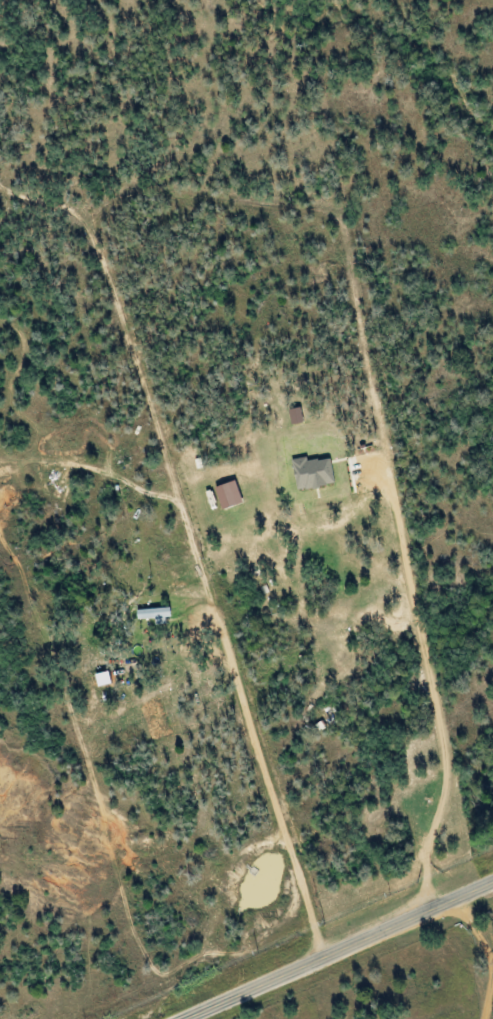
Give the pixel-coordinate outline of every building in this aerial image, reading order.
[(289,461),(296,492),(334,484),(328,458),(306,463),(305,457),(289,461)] [(241,503),(233,481),(213,488),(221,510),(241,503)] [(137,620),(169,618),(169,608),(136,610),(137,620)] [(94,675),(96,688),(110,685),(107,672),(94,675)]
